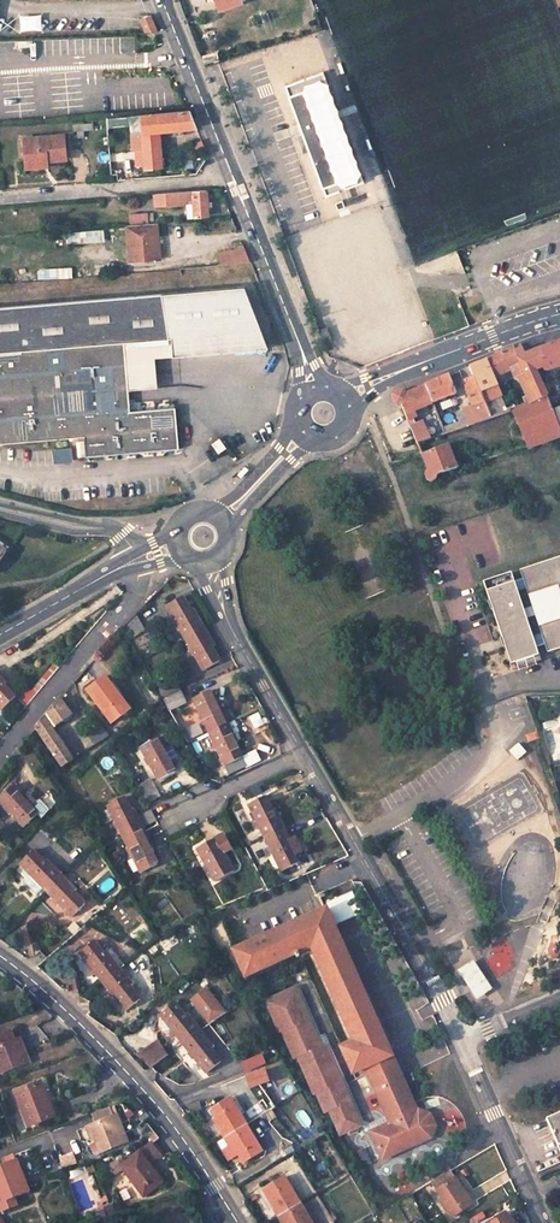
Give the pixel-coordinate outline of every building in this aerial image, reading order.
[(238,0),(214,0),(217,10),(239,2),(238,0)] [(157,31),(150,16),(140,19),(146,31),(157,31)] [(322,71),(283,85),(324,197),(363,182),(322,71)] [(189,110),(140,115),(144,169),(163,167),(160,132),(196,128),(189,110)] [(66,159),(63,135),(24,138),(26,162),(48,160),(66,159)] [(26,162),(26,169),(49,167),(48,160),(26,162)] [(168,205),(193,204),(194,216),(208,215),(207,190),(167,193),(167,195),(168,204),(168,205)] [(161,205),(168,204),(167,195),(160,195),(161,205)] [(341,199),(334,202),(337,209),(344,206),(341,199)] [(130,224),(150,222),(149,212),(130,214),(130,224)] [(127,225),(129,261),(160,258),(157,223),(127,225)] [(102,229),(65,232),(66,244),(103,242),(102,229)] [(249,261),(243,245),(219,254),(221,264),(249,261)] [(160,296),(167,339),(170,339),(172,357),(265,348),(243,289),(160,296)] [(160,296),(0,309),(0,443),(83,436),(86,456),(178,448),(175,407),(129,411),(127,388),(123,343),(167,339),(160,296)] [(331,341),(326,328),(318,331),(323,345),(331,341)] [(154,358),(172,357),(170,339),(167,339),(123,343),(127,388),(156,386),(154,358)] [(539,349),(544,368),(545,371),(553,372),(559,369),(559,341),(539,349)] [(519,344),(497,355),(504,373),(510,370),(514,378),(516,378),(518,378),(529,402),(546,394),(536,372),(544,368),(539,349),(524,354),(519,344)] [(497,355),(486,360),(493,378),(504,373),(497,355)] [(469,367),(480,391),(490,417),(501,414),(508,411),(493,378),(486,360),(469,367)] [(472,407),(477,422),(490,417),(480,391),(469,367),(461,370),(464,377),(462,378),(469,399),(472,407)] [(432,403),(456,393),(448,375),(424,385),(432,403)] [(401,405),(407,420),(415,416),(413,411),(432,403),(424,385),(404,393),(403,392),(401,391),(400,391),(398,391),(396,392),(395,393),(394,394),(393,396),(392,398),(392,399),(394,402),(396,404),(398,404),(401,405)] [(527,447),(559,436),(559,434),(552,410),(546,394),(529,402),(511,410),(527,447)] [(472,407),(463,409),(468,425),(477,422),(472,407)] [(552,410),(559,434),(559,407),(552,410)] [(454,412),(460,428),(468,425),(463,409),(454,412)] [(429,438),(422,421),(410,426),(416,443),(429,438)] [(212,443),(218,451),(225,447),(219,439),(212,443)] [(457,467),(448,444),(422,455),(428,472),(426,473),(425,475),(425,478),(427,480),(429,481),(431,482),(433,481),(435,479),(436,477),(436,475),(457,467)] [(522,569),(551,651),(559,648),(559,556),(522,569)] [(514,572),(486,582),(515,664),(543,654),(514,572)] [(204,627),(197,615),(195,617),(182,596),(165,605),(184,637),(204,627)] [(128,637),(141,626),(134,614),(122,626),(128,637)] [(184,637),(203,669),(219,660),(208,641),(212,639),(204,627),(184,637)] [(58,667),(54,664),(31,691),(28,688),(18,700),(24,706),(58,667)] [(1,709),(15,696),(3,683),(5,681),(0,676),(0,708),(1,709)] [(129,708),(105,676),(86,690),(110,723),(129,708)] [(180,692),(175,680),(159,687),(164,699),(180,692)] [(228,722),(223,711),(220,712),(210,691),(192,699),(208,731),(228,722)] [(163,700),(169,710),(185,703),(180,692),(164,699),(163,700)] [(35,727),(61,767),(72,759),(52,728),(71,714),(63,701),(65,699),(63,694),(35,727)] [(208,731),(228,773),(245,765),(230,734),(233,733),(228,722),(208,731)] [(97,725),(86,731),(94,744),(107,736),(97,725)] [(526,743),(537,739),(535,733),(524,737),(526,743)] [(140,747),(158,779),(174,770),(171,764),(180,759),(172,744),(165,748),(159,737),(140,747)] [(523,752),(516,744),(507,751),(511,756),(516,753),(519,756),(523,752)] [(174,770),(184,765),(180,759),(171,764),(174,770)] [(0,798),(0,801),(22,826),(37,813),(21,795),(23,793),(14,784),(0,798)] [(146,802),(159,796),(152,784),(140,791),(146,802)] [(150,810),(134,818),(123,796),(107,804),(123,839),(145,828),(143,826),(155,819),(150,810)] [(282,829),(276,816),(272,818),(261,798),(247,804),(264,837),(282,829)] [(123,839),(140,871),(157,863),(146,841),(150,840),(145,828),(123,839)] [(264,837),(281,870),(298,862),(294,854),(298,851),(291,838),(287,840),(282,829),(264,837)] [(221,833),(196,849),(214,881),(233,870),(223,852),(229,848),(221,833)] [(49,867),(33,851),(20,864),(30,874),(23,882),(35,894),(39,891),(41,893),(44,890),(60,874),(51,864),(49,867)] [(44,890),(70,916),(84,903),(67,885),(69,883),(60,874),(44,890)] [(326,903),(336,925),(361,913),(352,892),(326,903)] [(416,1111),(325,909),(233,950),(244,974),(294,952),(296,956),(299,954),(297,951),(310,945),(354,1041),(341,1047),(352,1072),(365,1066),(387,1115),(390,1123),(371,1131),(383,1157),(429,1137),(434,1126),(429,1114),(418,1110),(416,1111)] [(79,930),(72,922),(66,928),(73,935),(79,930)] [(120,968),(111,958),(109,960),(94,941),(78,953),(102,982),(120,968)] [(458,970),(476,998),(491,988),(473,960),(458,970)] [(102,982),(125,1010),(140,998),(130,987),(132,985),(120,968),(102,982)] [(387,1115),(368,1123),(362,1120),(324,1033),(320,1035),(298,986),(294,988),(320,1045),(324,1044),(360,1125),(371,1131),(390,1123),(387,1115)] [(360,1125),(324,1044),(320,1045),(294,988),(265,1001),(280,1033),(282,1032),(294,1060),(298,1058),(314,1094),(317,1093),(325,1112),(330,1110),(340,1134),(360,1125)] [(191,1001),(209,1024),(224,1014),(205,990),(191,1001)] [(200,1030),(192,1020),(189,1022),(174,1003),(159,1014),(181,1043),(200,1030)] [(17,1028),(0,1036),(0,1072),(28,1061),(18,1038),(21,1037),(17,1028)] [(181,1043),(205,1073),(220,1061),(205,1042),(208,1040),(200,1030),(181,1043)] [(166,1055),(158,1041),(138,1055),(151,1066),(166,1055)] [(262,1071),(246,1077),(250,1088),(269,1081),(262,1071)] [(53,1115),(40,1082),(14,1092),(27,1126),(53,1115)] [(245,1124),(229,1098),(207,1111),(223,1137),(245,1124)] [(199,1103),(184,1108),(189,1115),(201,1111),(199,1103)] [(89,1124),(99,1150),(126,1140),(116,1114),(112,1115),(109,1106),(92,1113),(95,1121),(89,1124)] [(140,1107),(127,1118),(134,1128),(148,1117),(140,1107)] [(546,1119),(558,1146),(559,1145),(559,1113),(546,1119)] [(223,1137),(228,1147),(231,1145),(242,1162),(261,1150),(245,1124),(223,1137)] [(152,1141),(120,1165),(123,1169),(143,1196),(158,1184),(160,1187),(166,1183),(159,1174),(157,1176),(147,1164),(161,1153),(152,1141)] [(0,1167),(0,1211),(16,1205),(13,1196),(24,1192),(20,1183),(18,1185),(16,1181),(13,1182),(10,1173),(16,1171),(13,1162),(0,1167)] [(120,1165),(118,1162),(105,1169),(109,1177),(123,1169),(120,1165)] [(471,1202),(454,1177),(450,1170),(431,1182),(447,1206),(444,1208),(450,1217),(471,1202)] [(20,1183),(16,1171),(10,1173),(13,1182),(16,1181),(18,1185),(20,1183)] [(299,1204),(283,1176),(264,1187),(276,1206),(272,1208),(277,1217),(299,1204)] [(281,1222),(311,1222),(299,1204),(277,1217),(281,1222)] [(94,1222),(101,1222),(104,1222),(100,1212),(91,1215),(94,1222)] [(486,1222),(511,1222),(504,1212),(486,1222)]
